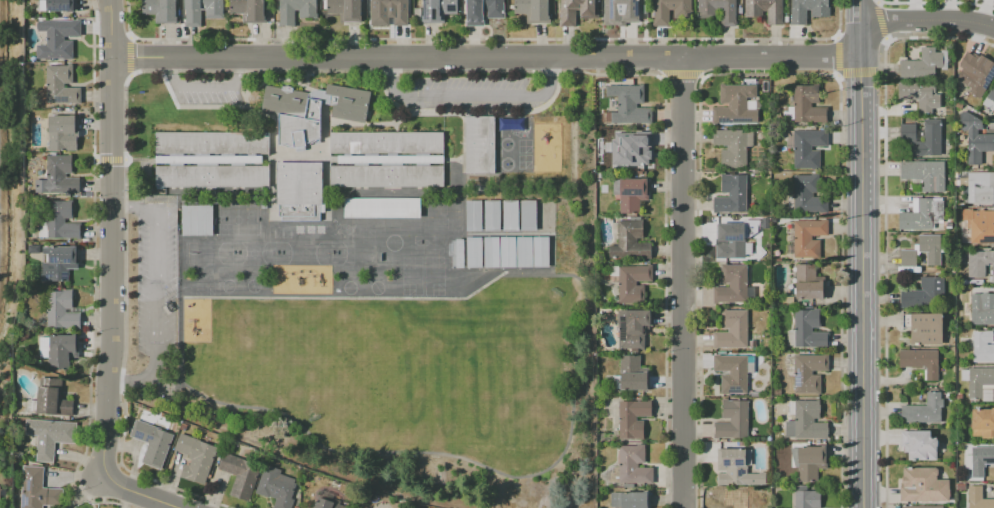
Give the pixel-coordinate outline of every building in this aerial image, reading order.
[(46,11),(46,0),(75,0),(75,11),(46,11)] [(141,14),(141,0),(176,0),(176,15),(177,15),(177,21),(176,21),(176,23),(155,23),(154,14),(141,14)] [(185,10),(184,0),(223,0),(223,13),(224,13),(224,18),(205,18),(205,10),(201,10),(201,27),(184,27),(184,21),(186,21),(186,10),(185,10)] [(230,14),(229,0),(263,0),(263,16),(265,16),(265,18),(266,18),(266,22),(242,23),(242,14),(230,14)] [(280,22),(280,0),(316,0),(316,13),(317,13),(317,18),(314,18),(314,17),(304,17),(304,18),(299,18),(299,10),(295,10),(295,26),(290,26),(290,25),(283,25),(283,26),(279,26),(279,22),(280,22)] [(327,14),(326,0),(360,0),(361,23),(340,23),(340,14),(327,14)] [(371,20),(371,0),(408,0),(408,22),(409,22),(409,27),(393,27),(393,10),(389,10),(389,16),(391,16),(391,27),(370,27),(370,20),(371,20)] [(423,16),(423,0),(457,0),(457,14),(444,14),(444,23),(422,23),(422,16),(423,16)] [(466,20),(466,0),(504,0),(504,18),(487,18),(487,11),(482,11),(483,19),(484,25),(465,25),(465,20),(466,20)] [(514,13),(514,0),(548,0),(547,15),(549,15),(549,17),(550,17),(550,23),(526,23),(526,13),(514,13)] [(560,20),(560,0),(597,0),(597,9),(598,9),(598,18),(579,18),(579,15),(579,10),(575,10),(575,26),(559,26),(559,20),(560,20)] [(604,13),(605,0),(638,0),(638,15),(639,15),(639,22),(617,22),(617,13),(604,13)] [(654,20),(653,0),(691,0),(691,22),(674,22),(674,10),(669,10),(669,26),(653,26),(653,20),(654,20)] [(698,13),(698,0),(735,0),(735,21),(736,21),(736,26),(720,26),(720,8),(715,8),(715,17),(697,18),(697,13),(698,13)] [(744,13),(745,0),(782,0),(781,21),(782,21),(782,25),(766,25),(766,11),(762,11),(762,17),(743,17),(743,13),(744,13)] [(791,21),(791,0),(827,0),(827,7),(829,7),(829,16),(810,17),(810,10),(806,10),(806,25),(789,25),(789,21),(791,21)] [(80,20),(80,36),(64,36),(64,40),(72,40),(72,59),(63,59),(63,58),(36,58),(36,45),(46,45),(46,31),(38,31),(38,29),(37,29),(37,23),(38,23),(38,21),(72,21),(72,20),(80,20)] [(900,77),(900,60),(921,60),(921,47),(935,47),(935,51),(942,51),(942,67),(934,67),(934,77),(900,77)] [(985,57),(993,62),(993,76),(982,95),(955,78),(962,67),(974,74),(985,57)] [(72,64),(72,83),(64,83),(64,87),(80,87),(80,104),(76,104),(76,102),(47,103),(46,66),(67,65),(67,64),(72,64)] [(918,99),(898,99),(898,82),(935,82),(935,92),(932,92),(932,94),(940,94),(940,108),(932,108),(932,113),(918,113),(918,99)] [(371,91),(365,122),(331,117),(333,105),(321,104),(320,108),(320,139),(316,139),(313,142),(311,144),(308,145),(304,147),(305,150),(297,152),(296,148),(293,148),(288,147),(282,145),(279,144),(278,144),(277,116),(261,113),(266,85),(282,88),(282,86),(286,85),(288,86),(293,88),(293,90),(309,93),(311,91),(313,90),(316,89),(318,89),(320,90),(326,91),(327,84),(371,91)] [(611,123),(611,112),(618,112),(618,96),(606,96),(606,85),(639,86),(639,84),(644,84),(644,103),(637,103),(637,107),(652,107),(652,124),(648,124),(648,123),(611,123)] [(719,103),(720,84),(724,84),(724,85),(756,85),(756,97),(746,97),(746,110),(757,110),(757,123),(716,123),(712,123),(712,107),(728,107),(728,103),(719,103)] [(986,97),(993,84),(993,102),(986,97)] [(793,122),(793,120),(788,120),(788,106),(793,106),(793,85),(819,85),(819,102),(811,102),(811,107),(827,106),(827,112),(826,112),(826,118),(827,118),(827,122),(821,122),(821,121),(793,122)] [(954,106),(957,100),(963,103),(960,109),(954,106)] [(977,134),(993,134),(993,151),(982,151),(982,165),(967,165),(967,156),(966,155),(966,152),(967,151),(967,129),(966,131),(963,131),(961,129),(959,129),(959,113),(961,113),(962,111),(966,111),(967,112),(981,121),(981,129),(977,129),(977,134)] [(75,115),(76,131),(79,131),(79,137),(76,137),(77,150),(49,150),(48,116),(75,115)] [(494,116),(495,173),(466,173),(465,116),(494,116)] [(909,155),(910,140),(900,139),(900,124),(915,124),(915,141),(924,141),(924,119),(941,119),(941,155),(925,155),(909,155)] [(618,131),(645,131),(645,129),(652,129),(652,146),(636,146),(636,150),(644,150),(644,169),(636,169),(636,168),(618,168),(618,131)] [(712,129),(716,129),(716,130),(752,130),(752,146),(746,146),(746,167),(720,167),(720,150),(727,149),(727,145),(712,145),(712,129)] [(793,168),(793,130),(820,130),(820,129),(827,129),(827,145),(811,145),(811,150),(819,150),(819,168),(811,168),(793,168)] [(268,132),(269,153),(255,153),(255,155),(261,155),(262,163),(244,163),(244,166),(269,166),(269,187),(163,187),(163,189),(156,189),(155,166),(169,166),(169,163),(155,163),(155,156),(169,156),(169,153),(155,153),(155,132),(268,132)] [(443,132),(443,153),(429,153),(429,155),(443,155),(443,163),(429,163),(429,165),(443,165),(443,187),(330,187),(330,166),(354,166),(354,163),(338,163),(338,155),(344,155),(344,153),(330,153),(330,132),(443,132)] [(71,154),(71,173),(66,173),(66,177),(79,177),(79,193),(70,193),(70,196),(65,196),(65,193),(47,193),(47,192),(35,193),(35,180),(47,179),(47,155),(68,155),(68,154),(71,154)] [(900,178),(900,161),(944,161),(944,191),(921,192),(921,186),(923,186),(923,183),(911,183),(911,178),(900,178)] [(322,162),(322,194),(324,194),(324,212),(321,212),(321,221),(281,221),(281,216),(278,216),(278,204),(276,204),(276,162),(322,162)] [(967,172),(993,172),(993,203),(967,203),(967,172)] [(721,173),(725,173),(725,174),(746,174),(746,212),(717,212),(717,213),(713,213),(713,197),(728,197),(728,192),(721,192),(721,173)] [(794,212),(793,174),(811,174),(811,173),(819,173),(819,192),(812,192),(812,196),(827,196),(827,212),(819,212),(819,211),(794,212)] [(620,213),(619,195),(613,195),(612,180),(620,179),(647,178),(648,200),(640,200),(640,213),(620,213)] [(420,198),(420,218),(344,218),(344,198),(420,198)] [(898,229),(898,212),(912,212),(912,198),(943,198),(943,220),(938,220),(938,222),(932,222),(932,229),(898,229)] [(73,200),(73,204),(72,204),(72,214),(73,214),(73,218),(65,218),(65,222),(81,222),(81,228),(80,228),(80,233),(81,233),(81,239),(77,239),(77,238),(48,238),(48,237),(38,237),(38,222),(47,222),(47,201),(68,201),(68,200),(73,200)] [(481,200),(482,230),(467,231),(466,200),(481,200)] [(500,200),(500,230),(485,231),(485,200),(500,200)] [(518,200),(519,230),(503,231),(503,200),(518,200)] [(536,200),(536,230),(521,231),(521,200),(536,200)] [(212,205),(212,236),(182,236),(182,205),(212,205)] [(975,211),(993,211),(993,227),(990,227),(990,230),(993,230),(993,242),(980,242),(980,241),(970,241),(970,228),(966,228),(966,220),(960,220),(960,208),(975,208),(975,211)] [(609,258),(609,246),(618,246),(618,221),(639,221),(639,219),(643,219),(643,238),(637,238),(637,243),(651,243),(651,258),(647,258),(609,258)] [(725,254),(723,254),(721,252),(721,248),(722,247),(723,245),(715,245),(715,221),(743,222),(743,219),(759,220),(759,224),(757,224),(756,232),(747,238),(745,238),(745,258),(725,257),(725,254)] [(794,257),(794,220),(820,220),(820,219),(827,219),(827,235),(811,235),(811,239),(820,239),(820,258),(812,258),(812,257),(794,257)] [(919,252),(918,234),(940,234),(940,265),(927,265),(927,252),(919,252)] [(482,237),(482,267),(467,268),(467,237),(482,237)] [(499,237),(499,267),(484,267),(484,237),(499,237)] [(515,237),(516,267),(501,267),(500,237),(515,237)] [(532,237),(532,267),(517,267),(517,237),(532,237)] [(548,237),(549,267),(534,267),(533,237),(548,237)] [(463,239),(464,268),(456,268),(455,239),(463,239)] [(77,246),(78,268),(69,268),(69,281),(41,281),(40,271),(43,271),(43,267),(42,267),(42,263),(44,263),(44,255),(43,255),(43,247),(49,247),(71,246),(77,246)] [(900,266),(900,250),(916,249),(916,266),(900,266)] [(984,250),(993,250),(993,282),(992,282),(991,265),(985,265),(985,278),(967,278),(967,251),(984,251),(984,250)] [(619,304),(619,266),(648,266),(648,264),(653,264),(653,281),(636,281),(636,286),(644,286),(644,304),(619,304)] [(713,303),(713,287),(729,287),(729,282),(721,283),(721,264),(730,264),(730,265),(747,265),(747,303),(713,303)] [(796,264),(815,264),(815,276),(824,276),(824,299),(819,299),(819,298),(795,298),(795,281),(796,281),(796,264)] [(900,290),(921,289),(921,286),(920,286),(920,277),(943,276),(943,296),(932,296),(930,305),(899,306),(900,290)] [(73,289),(73,309),(65,309),(65,312),(81,312),(80,329),(77,329),(77,328),(48,328),(48,291),(62,291),(62,289),(73,289)] [(987,293),(993,293),(993,324),(970,324),(970,294),(982,293),(982,292),(987,292),(987,293)] [(787,346),(787,331),(794,331),(794,310),(805,310),(805,306),(812,306),(813,309),(814,309),(814,308),(820,308),(820,314),(819,314),(819,321),(820,321),(820,327),(812,327),(812,332),(828,331),(828,337),(827,337),(827,343),(828,343),(828,347),(820,347),(820,346),(787,346)] [(619,348),(618,322),(617,322),(617,310),(652,309),(652,326),(649,326),(649,329),(644,329),(645,348),(619,348)] [(713,332),(728,332),(728,328),(721,328),(721,309),(747,309),(747,347),(717,347),(717,348),(713,348),(713,332)] [(941,313),(941,344),(910,344),(910,313),(941,313)] [(992,332),(993,334),(993,339),(992,340),(992,342),(986,342),(986,344),(993,344),(993,361),(973,361),(972,330),(992,330),(992,332)] [(78,334),(78,358),(69,358),(69,369),(50,369),(50,361),(49,361),(49,358),(40,358),(40,337),(51,337),(51,335),(73,335),(73,334),(78,334)] [(899,350),(938,350),(938,380),(926,380),(926,367),(899,367),(899,350)] [(794,392),(794,355),(823,355),(823,354),(828,354),(828,370),(812,370),(812,374),(820,374),(820,393),(816,393),(816,392),(794,392)] [(620,389),(620,355),(640,355),(640,368),(648,368),(648,390),(644,390),(644,389),(620,389)] [(713,355),(720,355),(747,355),(747,393),(729,393),(729,394),(721,394),(721,375),(729,375),(729,371),(713,371),(713,355)] [(968,368),(993,368),(993,385),(982,385),(982,398),(968,398),(968,380),(960,380),(960,369),(968,369),(968,368)] [(62,379),(60,399),(73,400),(72,415),(36,413),(37,411),(27,410),(27,400),(38,400),(40,377),(62,379)] [(981,400),(991,400),(992,386),(982,386),(981,400)] [(926,392),(940,392),(940,399),(943,399),(943,407),(941,407),(941,422),(927,422),(927,421),(901,422),(901,405),(926,405),(926,392)] [(721,399),(727,399),(727,400),(747,400),(747,437),(718,437),(718,438),(713,438),(713,433),(714,433),(714,427),(713,427),(713,422),(729,422),(729,418),(721,418),(721,399)] [(785,437),(785,421),(794,421),(794,400),(816,400),(816,399),(819,399),(819,418),(814,418),(814,422),(828,422),(828,439),(824,439),(824,438),(794,438),(794,437),(785,437)] [(619,401),(648,401),(648,400),(651,400),(651,416),(637,416),(637,420),(643,420),(643,439),(640,439),(640,438),(619,438),(619,401)] [(991,407),(993,407),(993,438),(982,438),(982,436),(972,436),(972,428),(971,428),(971,418),(972,418),(972,409),(991,409),(991,407)] [(77,423),(75,443),(55,442),(53,462),(36,461),(38,435),(25,434),(26,419),(77,423)] [(174,434),(160,469),(141,462),(148,443),(129,436),(136,419),(155,426),(155,427),(174,434)] [(900,431),(931,430),(931,437),(937,437),(938,459),(908,460),(908,452),(904,452),(904,446),(900,446),(900,431)] [(218,447),(204,485),(180,477),(184,464),(189,466),(191,459),(188,458),(189,455),(174,450),(180,433),(200,440),(200,441),(218,447)] [(619,446),(637,446),(637,444),(644,444),(644,463),(638,463),(638,468),(652,468),(652,483),(646,483),(646,482),(618,482),(610,482),(610,472),(614,472),(614,467),(619,467),(619,446)] [(798,481),(798,463),(797,463),(797,446),(821,447),(821,445),(827,445),(827,468),(818,468),(817,481),(798,481)] [(971,447),(993,447),(993,464),(985,464),(985,467),(983,467),(983,478),(971,478),(971,447)] [(765,472),(765,485),(735,484),(735,483),(728,483),(728,485),(717,485),(717,473),(726,474),(726,470),(716,470),(717,456),(718,456),(718,448),(744,449),(751,449),(751,465),(746,465),(746,473),(758,473),(758,472),(765,472)] [(13,457),(14,450),(23,452),(21,459),(13,457)] [(261,466),(248,502),(229,495),(236,475),(218,469),(224,453),(261,466)] [(43,505),(43,507),(20,507),(23,465),(44,466),(42,487),(62,488),(61,506),(43,505)] [(294,499),(291,507),(273,507),(276,499),(269,496),(269,498),(255,493),(265,465),(281,470),(280,474),(295,480),(294,483),(296,484),(291,498),(294,499)] [(903,468),(936,467),(937,469),(937,474),(936,475),(936,480),(949,480),(949,501),(900,501),(900,486),(902,486),(902,476),(903,476),(903,468)] [(982,498),(993,498),(993,507),(968,507),(968,485),(982,485),(982,498)] [(747,489),(748,507),(728,507),(721,507),(721,489),(727,489),(727,490),(747,489)] [(649,490),(649,507),(620,507),(610,507),(610,492),(643,492),(643,490),(649,490)] [(820,490),(820,507),(813,507),(795,507),(795,491),(816,491),(816,490),(820,490)] [(319,497),(351,507),(315,507),(319,497)]
